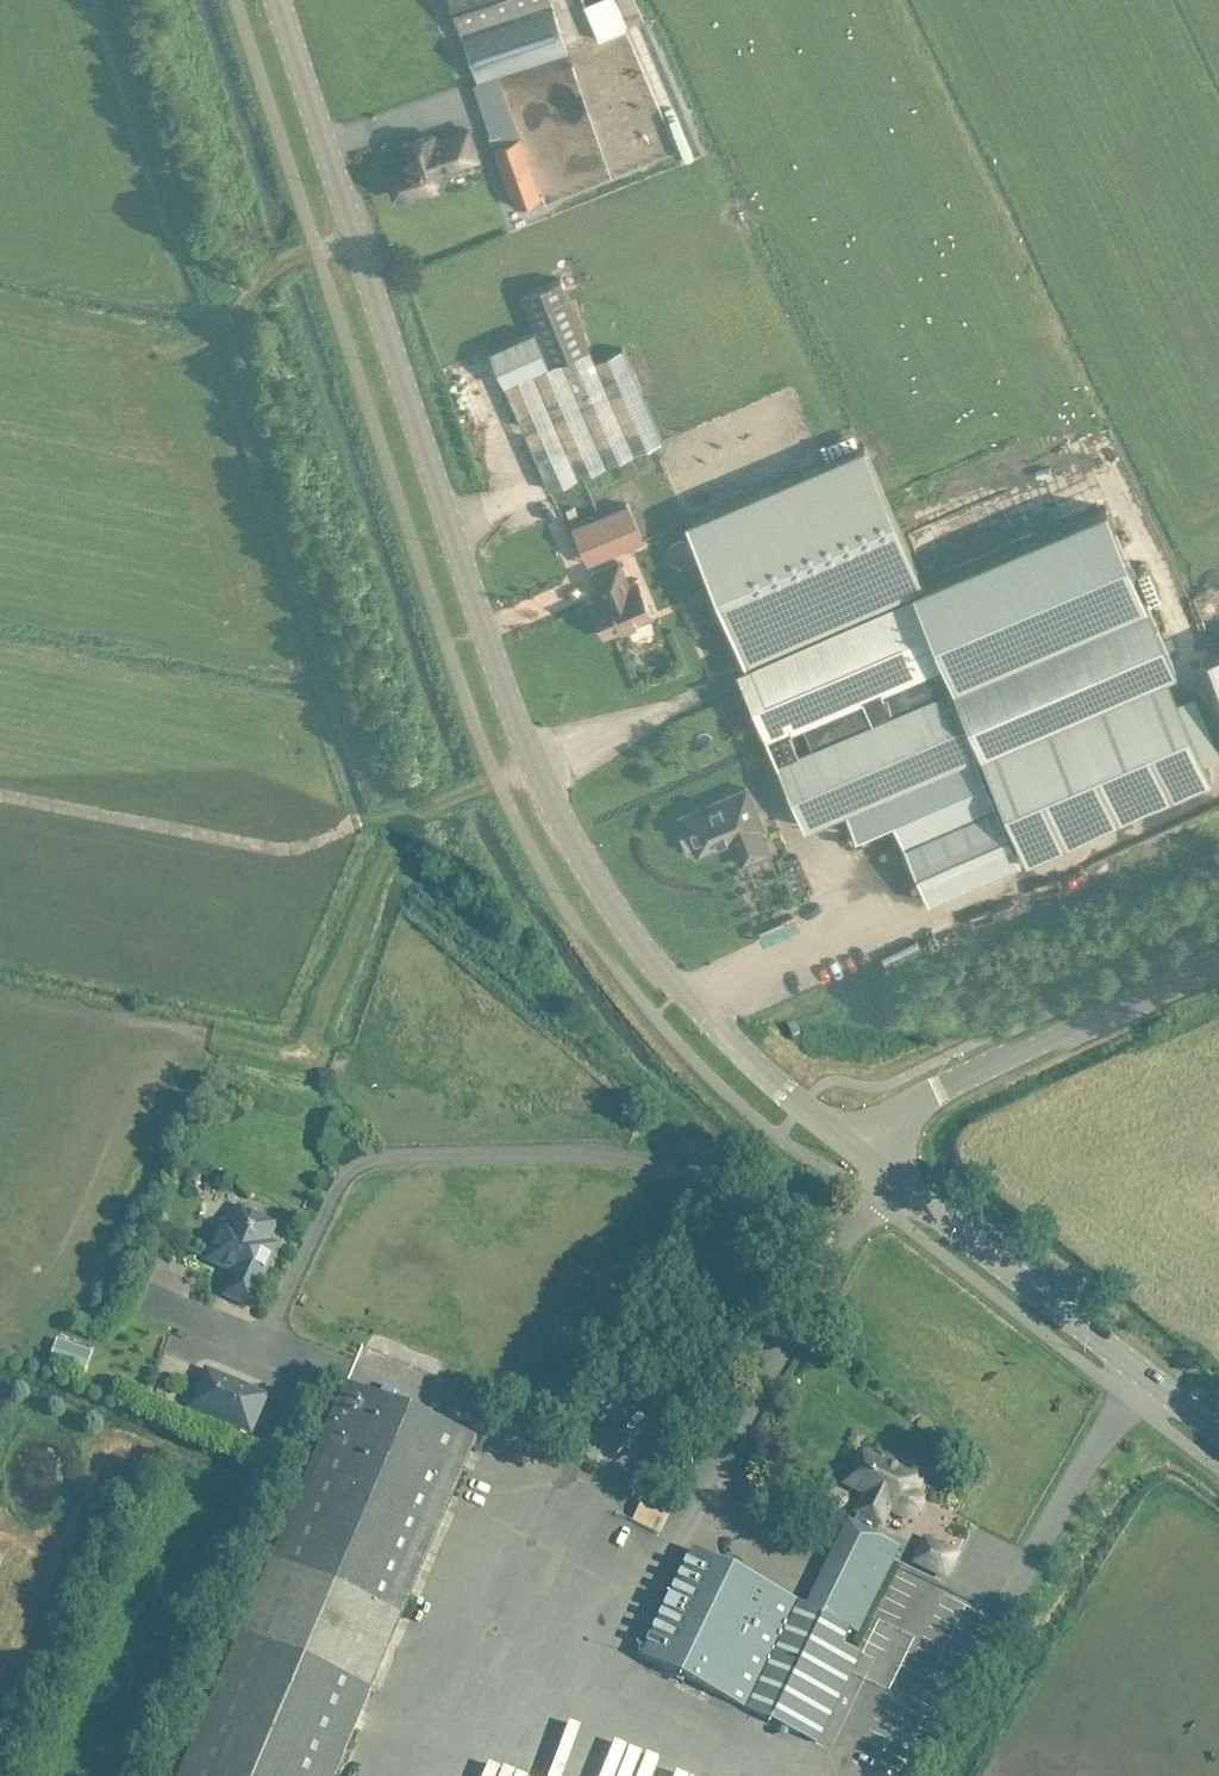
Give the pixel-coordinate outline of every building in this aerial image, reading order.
[(555,0),(455,0),(479,71),(569,42),(555,0)] [(435,164),(471,152),(481,148),(472,122),(462,125),(426,138),(423,128),(404,134),(410,150),(391,157),(400,186),(417,180),(420,187),(440,180),(438,173),(435,164)] [(522,127),(494,137),(516,196),(543,186),(522,127)] [(537,321),(493,340),(553,480),(637,444),(664,432),(624,337),(597,349),(592,338),(572,290),(564,268),(523,284),(537,321)] [(465,412),(484,406),(468,353),(448,359),(465,412)] [(988,753),(1027,845),(1213,767),(1167,661),(1177,657),(1149,592),(1147,587),(1160,582),(1147,552),(1134,557),(1107,496),(925,573),(867,435),(687,511),(748,654),(738,658),(808,819),(885,786),(930,891),(1022,851),(981,756),(988,753)] [(589,549),(643,526),(629,493),(575,516),(589,549)] [(592,591),(606,626),(654,606),(639,571),(630,575),(620,551),(594,562),(600,578),(603,577),(606,585),(592,591)] [(1208,646),(1218,673),(1218,641),(1208,646)] [(748,777),(713,792),(683,805),(688,818),(685,820),(683,823),(690,838),(693,839),(696,838),(699,845),(733,830),(743,854),(772,842),(762,818),(765,816),(748,777)] [(885,883),(890,896),(914,886),(908,873),(885,883)] [(232,1229),(224,1226),(209,1259),(237,1271),(228,1294),(249,1304),(274,1247),(266,1243),(274,1225),(270,1223),(271,1219),(267,1215),(262,1212),(257,1210),(251,1209),(245,1209),(244,1212),(240,1210),(232,1229)] [(78,1368),(85,1346),(52,1335),(45,1357),(78,1368)] [(206,1373),(192,1406),(248,1431),(262,1397),(206,1373)] [(239,1635),(179,1775),(334,1775),(476,1442),(345,1386),(239,1635)] [(446,1408),(458,1412),(466,1391),(454,1386),(446,1408)] [(913,1514),(914,1494),(923,1475),(881,1454),(878,1461),(859,1452),(843,1484),(868,1496),(863,1506),(860,1505),(856,1513),(858,1514),(853,1524),(875,1534),(880,1524),(881,1525),(889,1508),(903,1515),(914,1516),(913,1514)] [(645,1497),(632,1521),(659,1535),(671,1510),(645,1497)] [(693,1550),(641,1657),(693,1683),(797,1733),(817,1743),(861,1652),(841,1642),(848,1628),(857,1632),(899,1546),(875,1534),(853,1524),(848,1521),(831,1555),(807,1606),(745,1576),(744,1570),(741,1564),(732,1560),(726,1560),(721,1564),(693,1550)] [(454,1544),(472,1553),(468,1560),(493,1572),(499,1560),(441,1533),(436,1545),(450,1552),(454,1544)] [(486,1622),(493,1607),(423,1571),(416,1585),(486,1622)] [(415,1596),(409,1613),(473,1637),(479,1621),(415,1596)] [(451,1691),(465,1646),(400,1626),(386,1671),(451,1691)] [(620,1756),(625,1732),(597,1726),(592,1750),(620,1756)] [(666,1775),(705,1775),(653,1748),(644,1765),(666,1775)]
